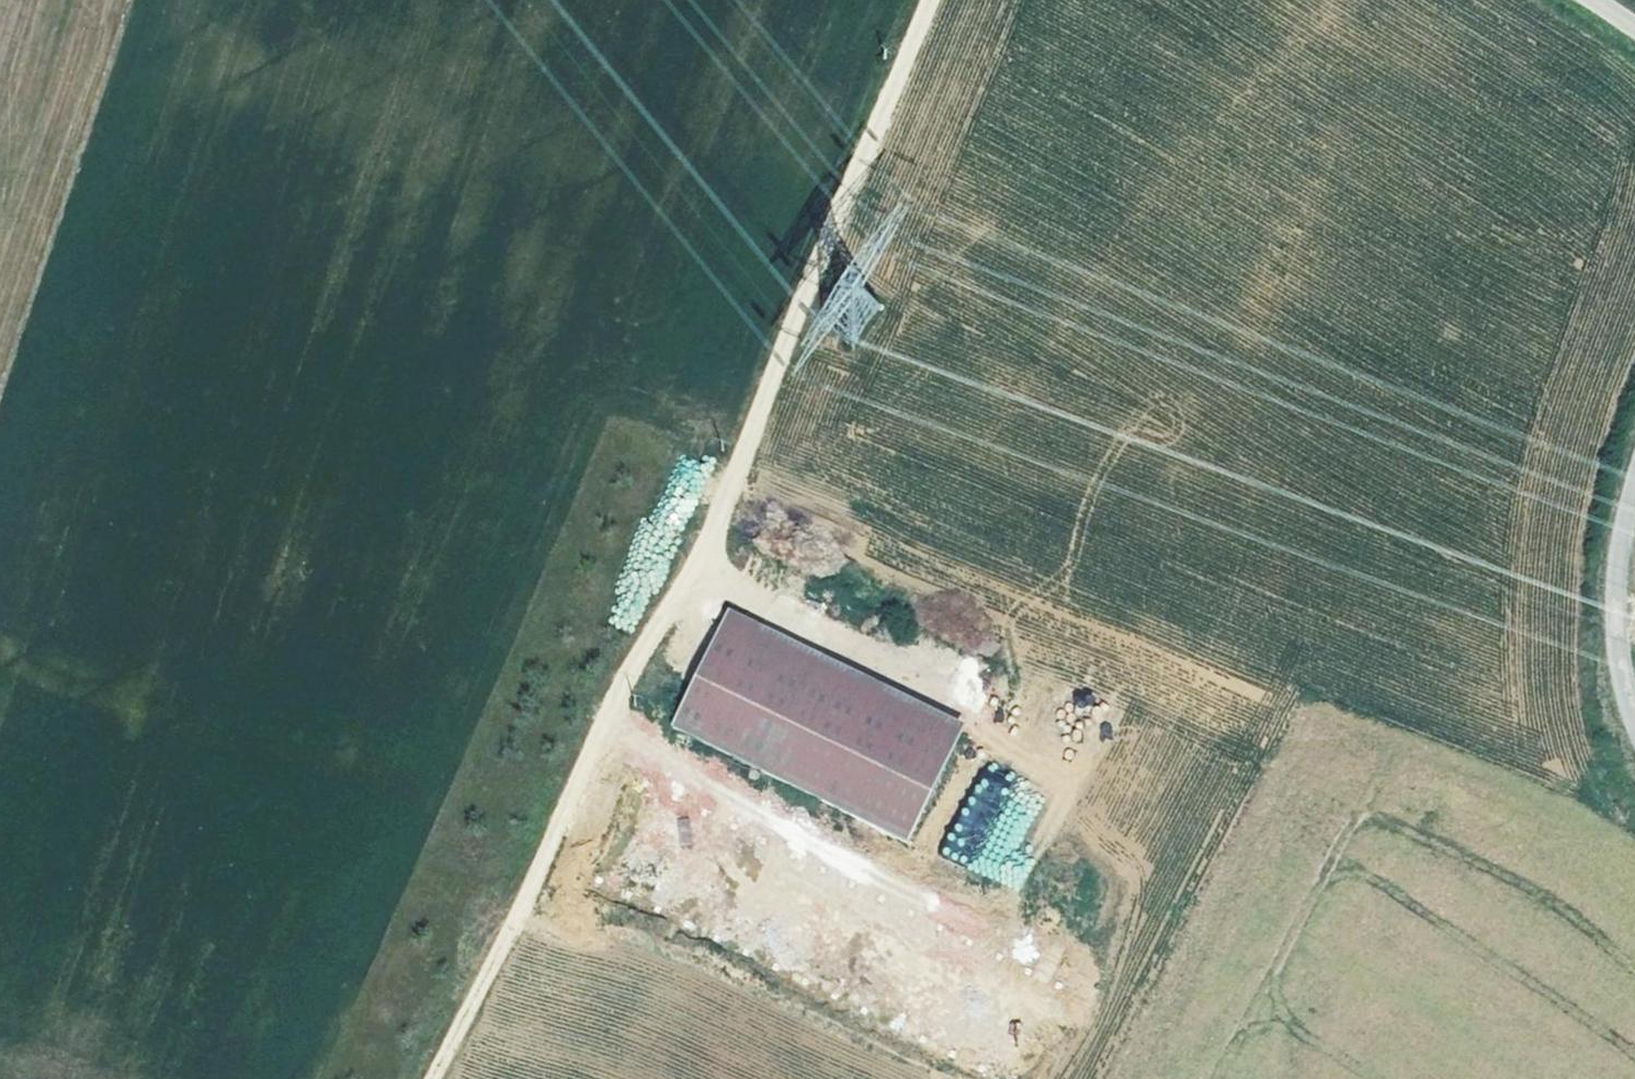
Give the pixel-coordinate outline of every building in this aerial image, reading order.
[(726,603),(669,726),(912,845),(960,720),(726,603)] [(941,856),(1020,891),(1030,868),(976,844),(1001,787),(983,779),(975,798),(968,795),(941,856)]
